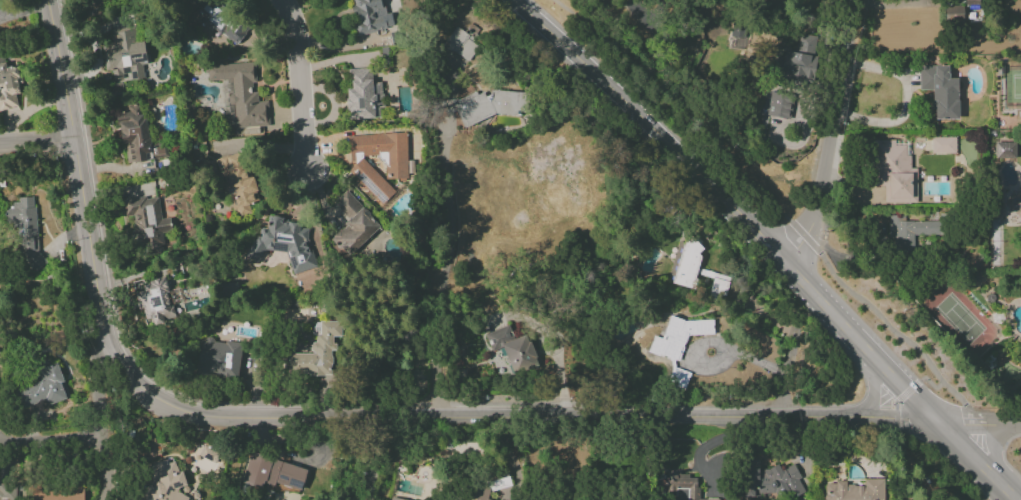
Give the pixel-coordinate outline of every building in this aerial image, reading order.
[(246,32),(206,0),(204,0),(193,14),(235,46),(246,32)] [(389,29),(382,0),(349,0),(357,36),(389,29)] [(963,21),(963,6),(945,6),(945,21),(963,21)] [(456,26),(435,54),(451,67),(448,72),(454,77),(486,37),(470,24),(464,32),(456,26)] [(144,42),(133,43),(131,26),(111,29),(112,43),(101,44),(104,71),(112,70),(112,78),(130,76),(130,80),(143,78),(142,63),(146,63),(144,42)] [(772,76),(810,85),(817,56),(809,54),(813,38),(800,35),(796,51),(784,48),(782,57),(776,56),(772,76)] [(5,68),(4,62),(0,62),(0,109),(17,107),(15,95),(20,94),(17,66),(5,68)] [(269,127),(267,101),(257,101),(256,92),(255,92),(253,62),(206,65),(207,81),(221,80),(223,114),(230,113),(231,130),(269,127)] [(958,79),(948,79),(948,66),(918,66),(918,90),(933,90),(934,120),(958,119),(958,79)] [(380,82),(371,83),(371,68),(348,69),(349,88),(346,88),(347,119),(382,118),(380,82)] [(524,93),(490,90),(489,95),(472,93),(455,100),(447,99),(439,102),(443,112),(457,113),(463,127),(495,115),(522,117),(524,93)] [(787,119),(790,94),(770,92),(767,116),(787,119)] [(125,163),(165,157),(163,143),(148,146),(142,103),(127,105),(127,111),(118,113),(125,163)] [(348,136),(349,162),(358,162),(348,171),(378,204),(383,204),(395,193),(364,158),(364,156),(378,156),(379,158),(385,165),(385,176),(389,180),(408,179),(406,133),(348,136)] [(955,138),(931,137),(931,153),(955,154),(955,138)] [(916,203),(917,169),(909,169),(910,155),(906,155),(906,145),(894,145),(894,140),(871,140),(871,186),(884,186),(884,203),(916,203)] [(1015,142),(994,143),(995,158),(1015,158),(1015,142)] [(220,157),(231,217),(253,212),(249,193),(256,192),(253,177),(244,178),(239,153),(220,157)] [(379,227),(347,191),(333,203),(349,221),(330,238),(346,257),(379,227)] [(122,200),(124,217),(130,217),(134,246),(144,245),(145,255),(159,254),(157,237),(171,235),(169,218),(160,219),(158,196),(122,200)] [(21,270),(40,268),(34,197),(18,198),(19,202),(11,203),(11,208),(4,209),(5,223),(16,222),(21,270)] [(291,273),(314,267),(306,238),(307,236),(308,229),(300,228),(298,223),(288,222),(278,216),(269,216),(268,225),(266,228),(261,230),(260,236),(254,237),(244,255),(257,263),(265,250),(286,252),(291,273)] [(939,221),(904,221),(904,217),(888,216),(888,238),(893,238),(892,252),(913,253),(913,235),(939,235),(939,221)] [(135,293),(139,311),(143,309),(146,322),(174,315),(165,278),(141,283),(143,291),(135,293)] [(687,335),(713,335),(712,320),(684,321),(669,316),(662,337),(652,337),(647,352),(671,360),(671,373),(667,386),(680,390),(684,390),(690,373),(674,368),(674,360),(679,360),(687,335)] [(332,375),(332,337),(340,337),(340,322),(312,322),(312,354),(288,354),(288,375),(332,375)] [(484,334),(491,352),(502,348),(511,375),(538,367),(527,334),(513,339),(509,326),(484,334)] [(241,343),(200,338),(196,374),(237,380),(241,343)] [(58,363),(49,365),(47,358),(31,363),(37,383),(15,389),(21,408),(44,401),(46,406),(69,398),(58,363)] [(218,451),(204,444),(198,455),(212,463),(218,451)] [(301,492),(307,468),(249,453),(241,484),(261,490),(264,482),(301,492)] [(178,496),(186,474),(174,469),(175,466),(157,459),(142,499),(190,499),(178,496)] [(761,499),(761,494),(774,493),(777,499),(787,499),(804,492),(799,480),(798,475),(794,464),(781,470),(778,464),(765,470),(758,470),(758,460),(743,460),(744,499),(761,499)] [(883,479),(863,479),(863,486),(846,486),(846,482),(824,483),(824,499),(883,499),(883,479)] [(10,484),(0,484),(0,499),(10,499),(10,484)] [(25,499),(84,499),(83,484),(25,487),(25,499)] [(490,493),(476,490),(473,499),(488,499),(490,493)]
